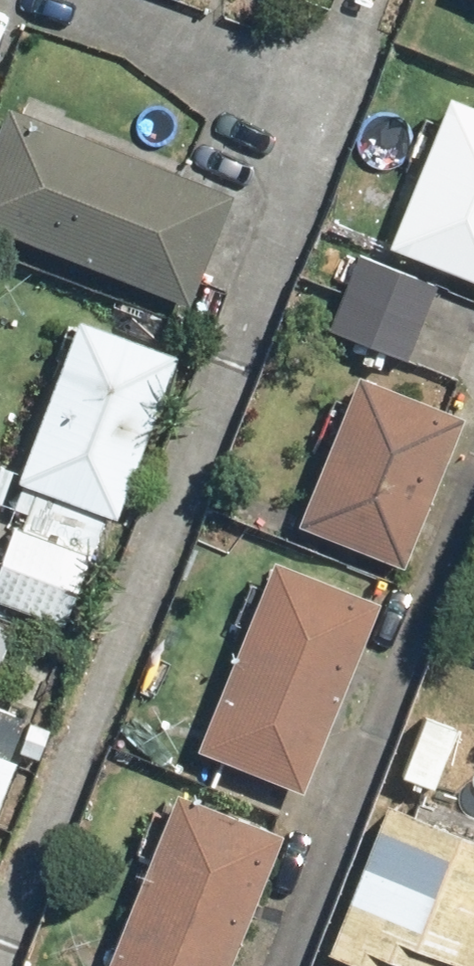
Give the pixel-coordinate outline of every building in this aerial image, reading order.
[(395,225),(473,265),(473,109),(458,101),(395,225)] [(188,301),(221,195),(0,126),(0,242),(188,301)] [(424,270),(350,244),(320,329),(394,355),(424,270)] [(80,329),(24,492),(115,523),(171,361),(80,329)] [(274,527),(388,577),(461,414),(347,363),(274,527)] [(0,565),(0,609),(50,626),(76,549),(12,528),(0,565)] [(186,787),(288,829),(378,615),(276,573),(186,787)] [(288,829),(163,783),(94,965),(236,965),(288,829)] [(333,937),(404,965),(473,965),(473,850),(384,813),(333,937)]
